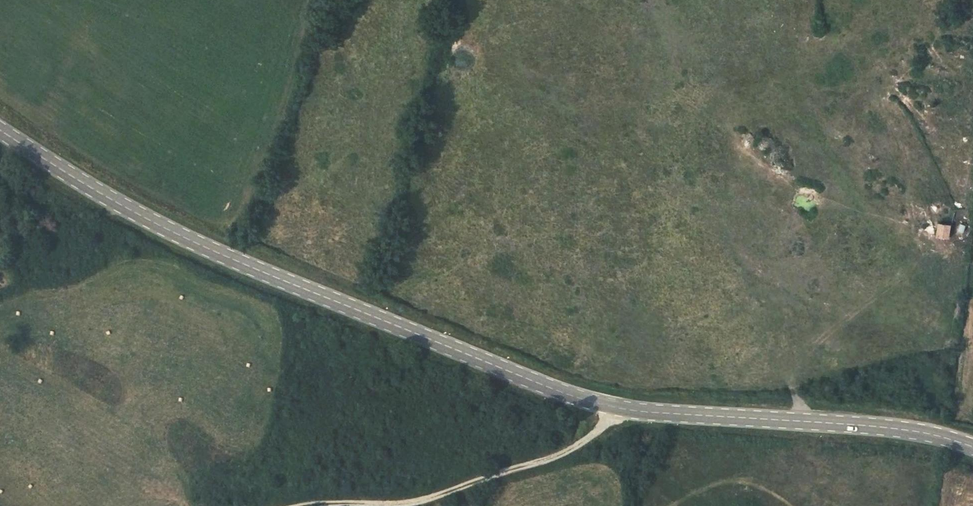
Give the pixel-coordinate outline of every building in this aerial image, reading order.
[(949,239),(951,225),(938,224),(936,238),(949,239)]
